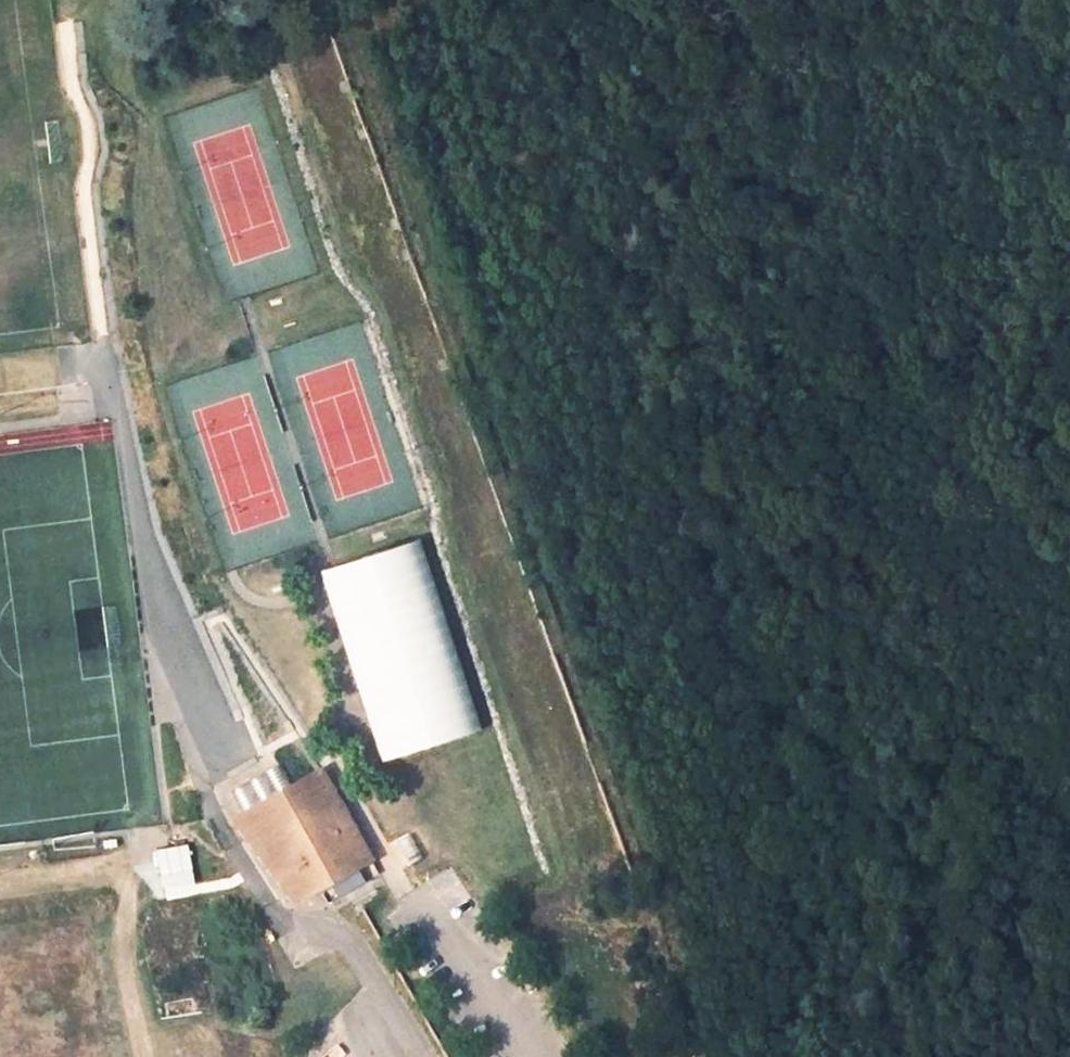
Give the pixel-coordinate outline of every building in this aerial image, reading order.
[(420,539),(320,572),(381,762),(481,729),(420,539)] [(280,765),(264,774),(276,796),(292,787),(280,765)] [(264,774),(231,793),(243,815),(231,822),(286,889),(311,875),(320,890),(372,860),(321,771),(292,787),(276,796),(264,774)]
